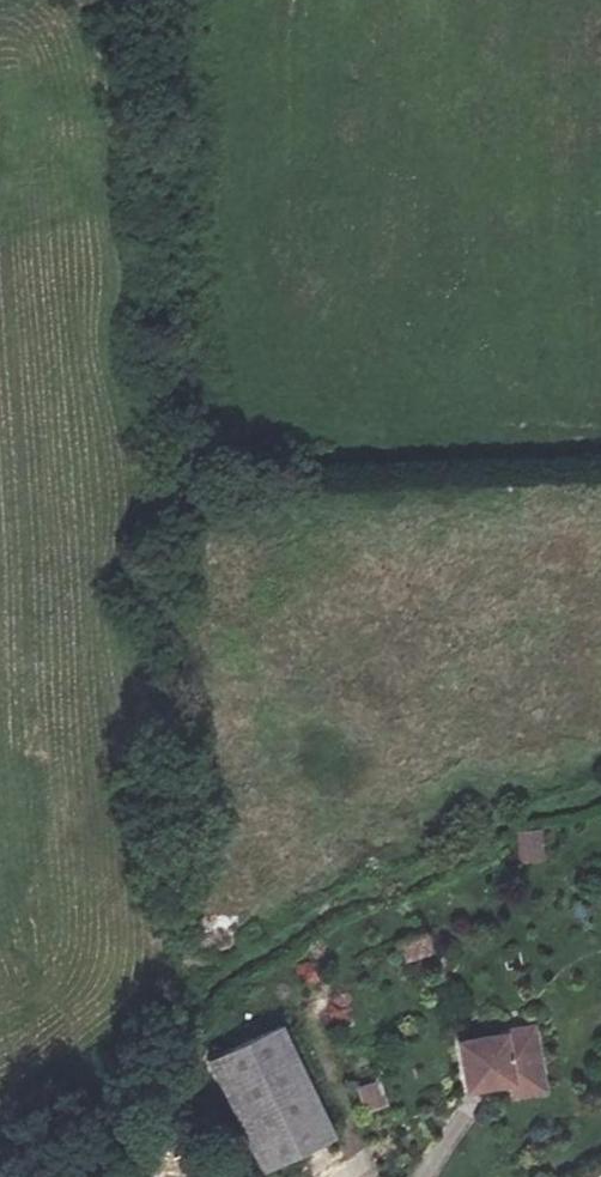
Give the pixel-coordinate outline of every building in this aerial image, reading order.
[(519,831),(521,864),(545,862),(543,830),(519,831)] [(399,943),(405,964),(435,955),(429,934),(399,943)] [(202,1077),(251,1176),(263,1176),(323,1147),(271,1042),(202,1077)] [(496,1056),(448,1058),(451,1102),(503,1102),(504,1109),(514,1109),(527,1100),(525,1054),(513,1053),(510,1049),(500,1050),(496,1056)] [(363,1113),(387,1110),(384,1084),(360,1087),(363,1113)]
